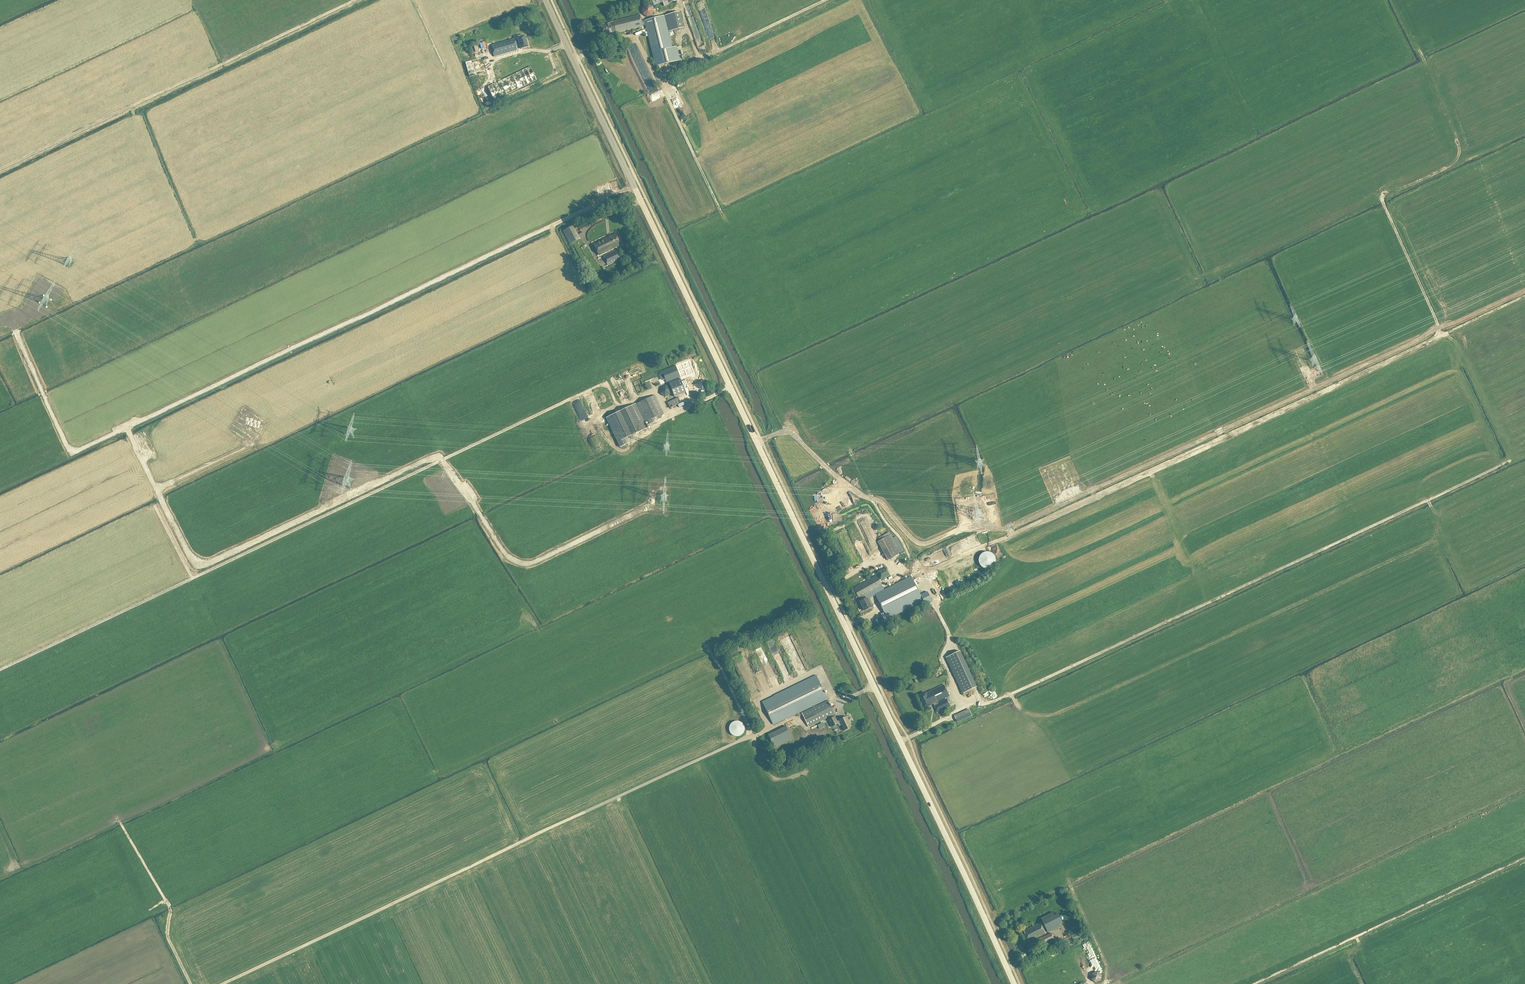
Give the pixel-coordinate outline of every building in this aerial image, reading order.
[(693,4),(687,6),(691,19),(694,19),(695,22),(698,21),(693,4)] [(613,22),(601,25),(603,36),(616,33),(616,34),(642,27),(642,26),(645,25),(649,39),(652,53),(656,66),(679,60),(676,47),(672,48),(667,31),(683,27),(680,12),(641,21),(640,16),(639,15),(613,21),(613,22)] [(525,36),(518,38),(514,39),(514,38),(491,45),(494,57),(517,50),(516,46),(520,45),(521,49),(528,47),(525,36)] [(487,75),(487,72),(482,57),(465,62),(469,77),(478,74),(479,78),(487,75)] [(530,66),(487,87),(494,100),(536,80),(530,66)] [(683,116),(687,123),(696,118),(693,111),(683,116)] [(579,239),(573,226),(563,231),(570,244),(579,239)] [(620,244),(615,234),(594,244),(599,255),(620,244)] [(620,259),(615,250),(603,256),(608,265),(620,259)] [(689,391),(684,378),(694,373),(689,361),(679,364),(647,377),(651,388),(681,377),(681,378),(669,383),(674,397),(689,391)] [(663,414),(654,395),(636,404),(620,412),(606,418),(620,447),(627,444),(625,439),(631,436),(647,428),(645,422),(648,421),(649,424),(654,422),(652,418),(663,414)] [(594,397),(587,400),(591,412),(598,410),(594,397)] [(902,551),(896,537),(892,539),(891,536),(878,542),(886,561),(900,555),(899,552),(902,551)] [(995,561),(995,560),(995,559),(995,558),(995,557),(994,556),(994,555),(993,555),(993,554),(992,554),(991,553),(990,553),(989,552),(988,552),(987,552),(986,552),(984,552),(984,553),(983,553),(982,553),(982,554),(981,554),(981,555),(980,555),(980,556),(979,557),(979,558),(979,559),(978,560),(978,561),(979,562),(979,563),(979,564),(980,565),(980,566),(981,566),(982,567),(982,568),(983,568),(984,568),(985,569),(986,569),(987,569),(988,569),(989,569),(990,568),(991,568),(992,567),(993,566),(994,565),(995,564),(995,563),(995,562),(995,561)] [(898,563),(905,565),(907,558),(900,556),(898,563)] [(890,576),(886,568),(877,572),(880,580),(890,576)] [(887,619),(923,601),(911,576),(884,590),(876,576),(853,588),(859,599),(860,598),(861,601),(860,601),(864,611),(871,607),(867,599),(875,595),(887,618),(887,619)] [(976,688),(959,651),(946,658),(962,694),(976,688)] [(733,664),(743,660),(740,653),(730,657),(733,664)] [(791,679),(781,659),(775,662),(785,682),(791,679)] [(808,727),(832,715),(833,717),(828,720),(831,727),(838,724),(838,723),(840,723),(844,731),(851,727),(848,721),(849,721),(846,716),(839,720),(839,721),(837,722),(834,715),(834,714),(827,700),(815,707),(814,705),(827,698),(816,676),(762,702),(773,725),(812,706),(813,708),(802,713),(808,727)] [(935,703),(949,696),(944,685),(926,693),(919,696),(925,708),(931,705),(931,704),(933,703),(937,712),(950,706),(947,699),(936,704),(935,703)] [(957,722),(972,716),(969,710),(954,716),(957,722)] [(728,727),(728,728),(728,729),(728,730),(728,731),(729,732),(729,733),(730,734),(731,735),(732,735),(732,736),(733,736),(734,736),(735,737),(736,737),(737,737),(738,737),(739,736),(740,736),(741,735),(742,734),(743,733),(743,732),(744,731),(744,730),(744,729),(744,728),(744,727),(743,726),(743,725),(742,724),(741,723),(740,722),(739,722),(738,721),(737,721),(736,721),(735,721),(734,721),(734,722),(733,722),(732,722),(732,723),(731,723),(730,724),(729,725),(729,726),(728,727)] [(792,739),(786,726),(768,735),(774,748),(792,739)] [(1063,923),(1058,914),(1055,916),(1053,912),(1041,918),(1048,933),(1060,927),(1059,925),(1063,923)] [(1046,934),(1041,923),(1024,931),(1029,942),(1046,934)] [(1081,938),(1080,935),(1078,932),(1071,936),(1073,941),(1074,941),(1081,938)] [(1054,941),(1051,933),(1036,940),(1040,948),(1054,941)] [(1093,983),(1095,983),(1103,980),(1099,972),(1090,976),(1093,983)]
